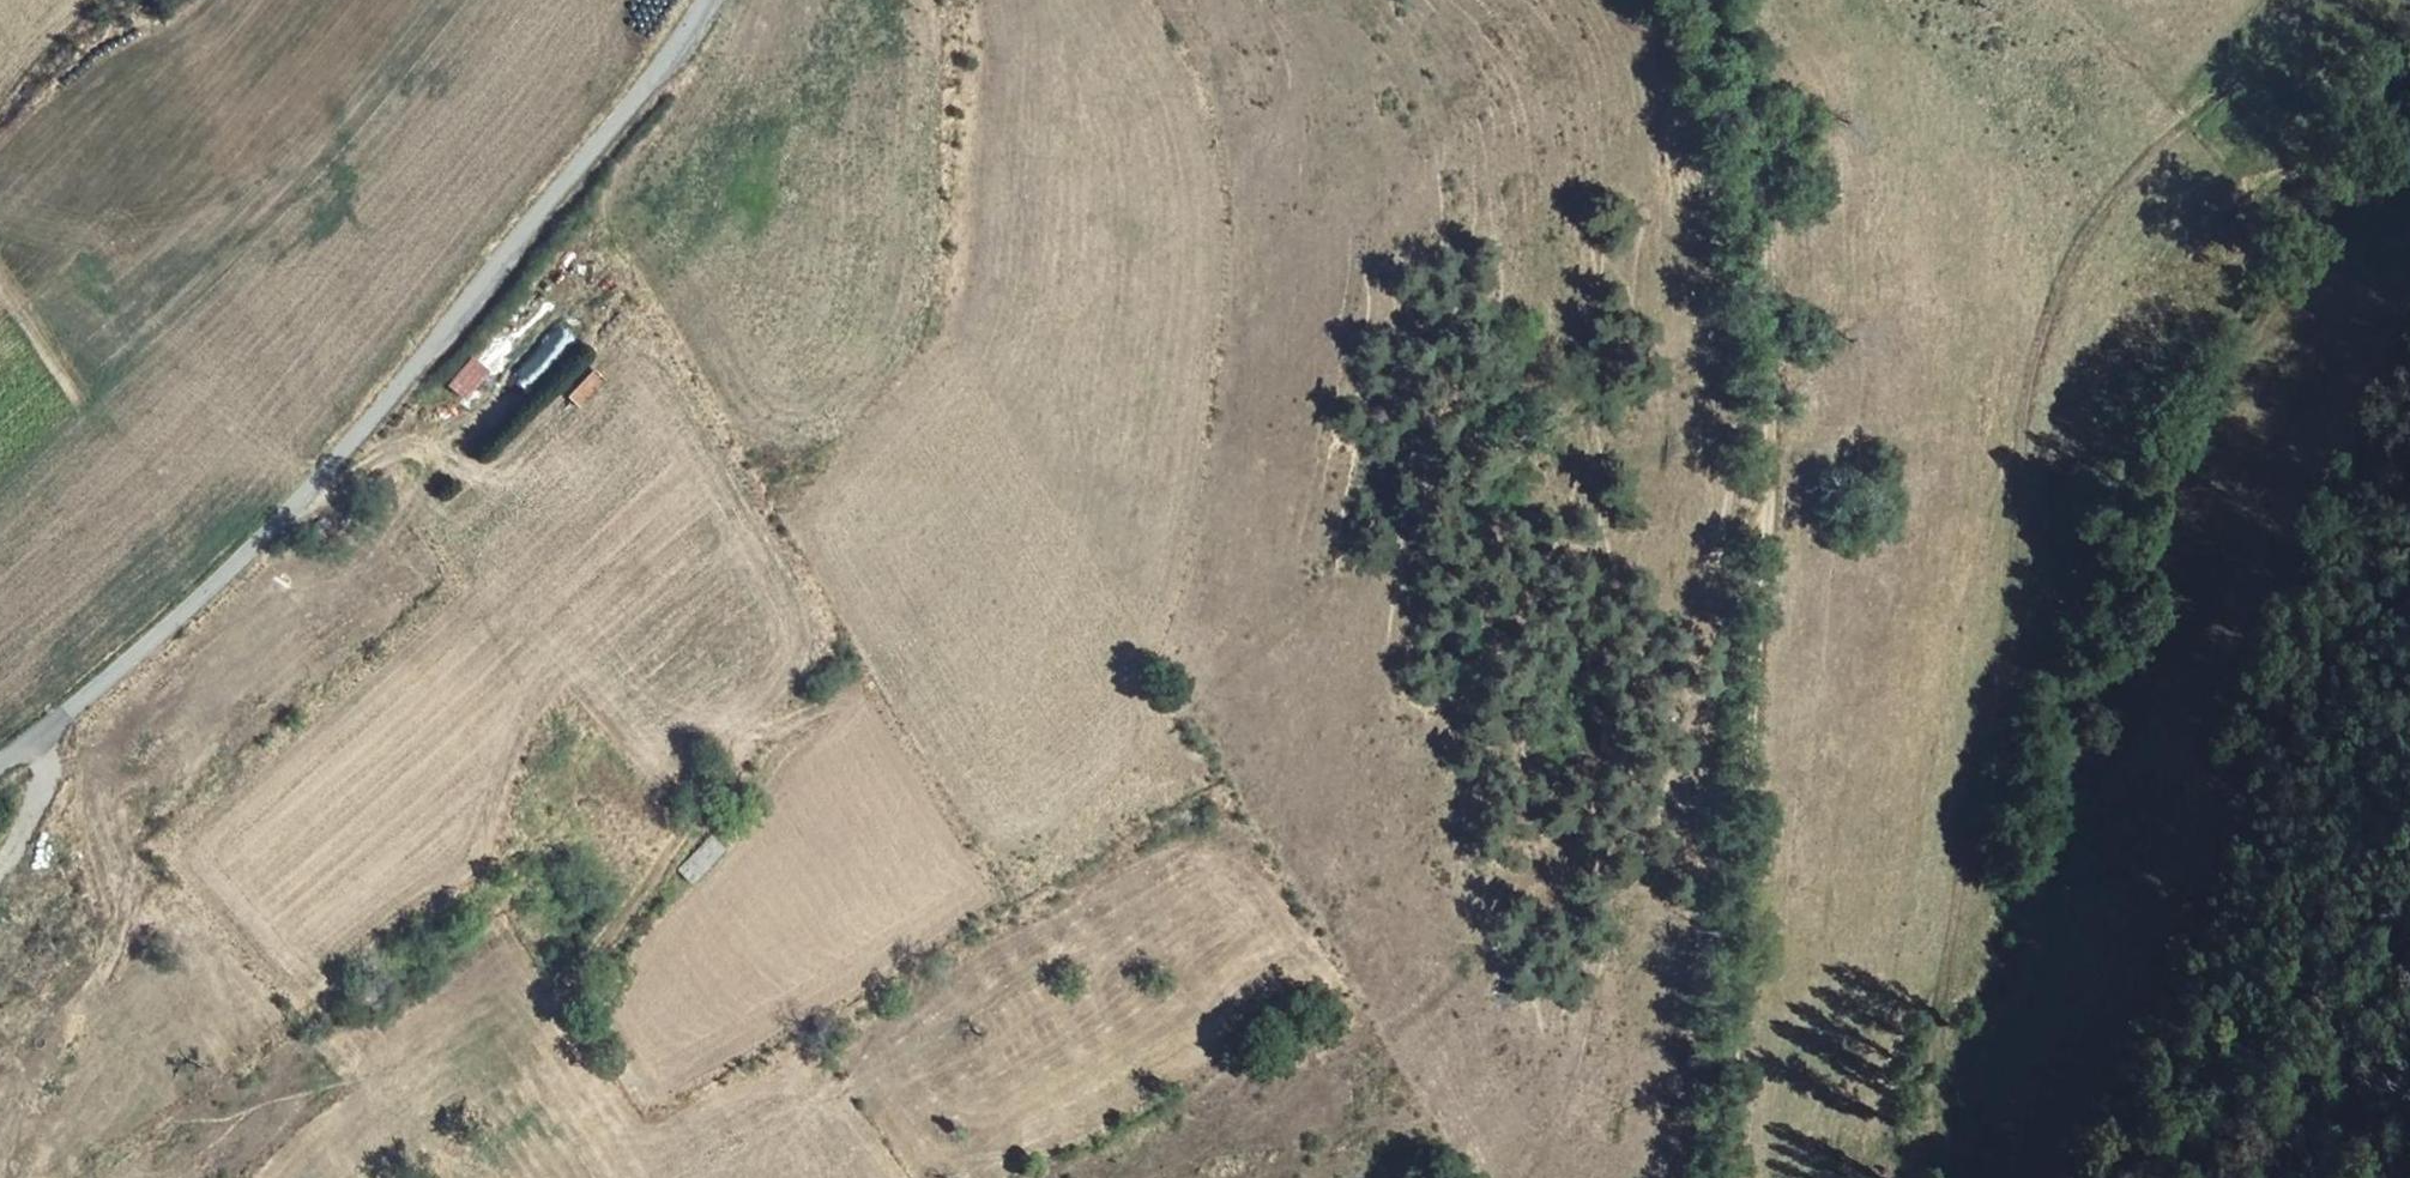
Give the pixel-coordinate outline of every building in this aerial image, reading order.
[(472,357),(447,383),(463,398),(488,371),(472,357)]
